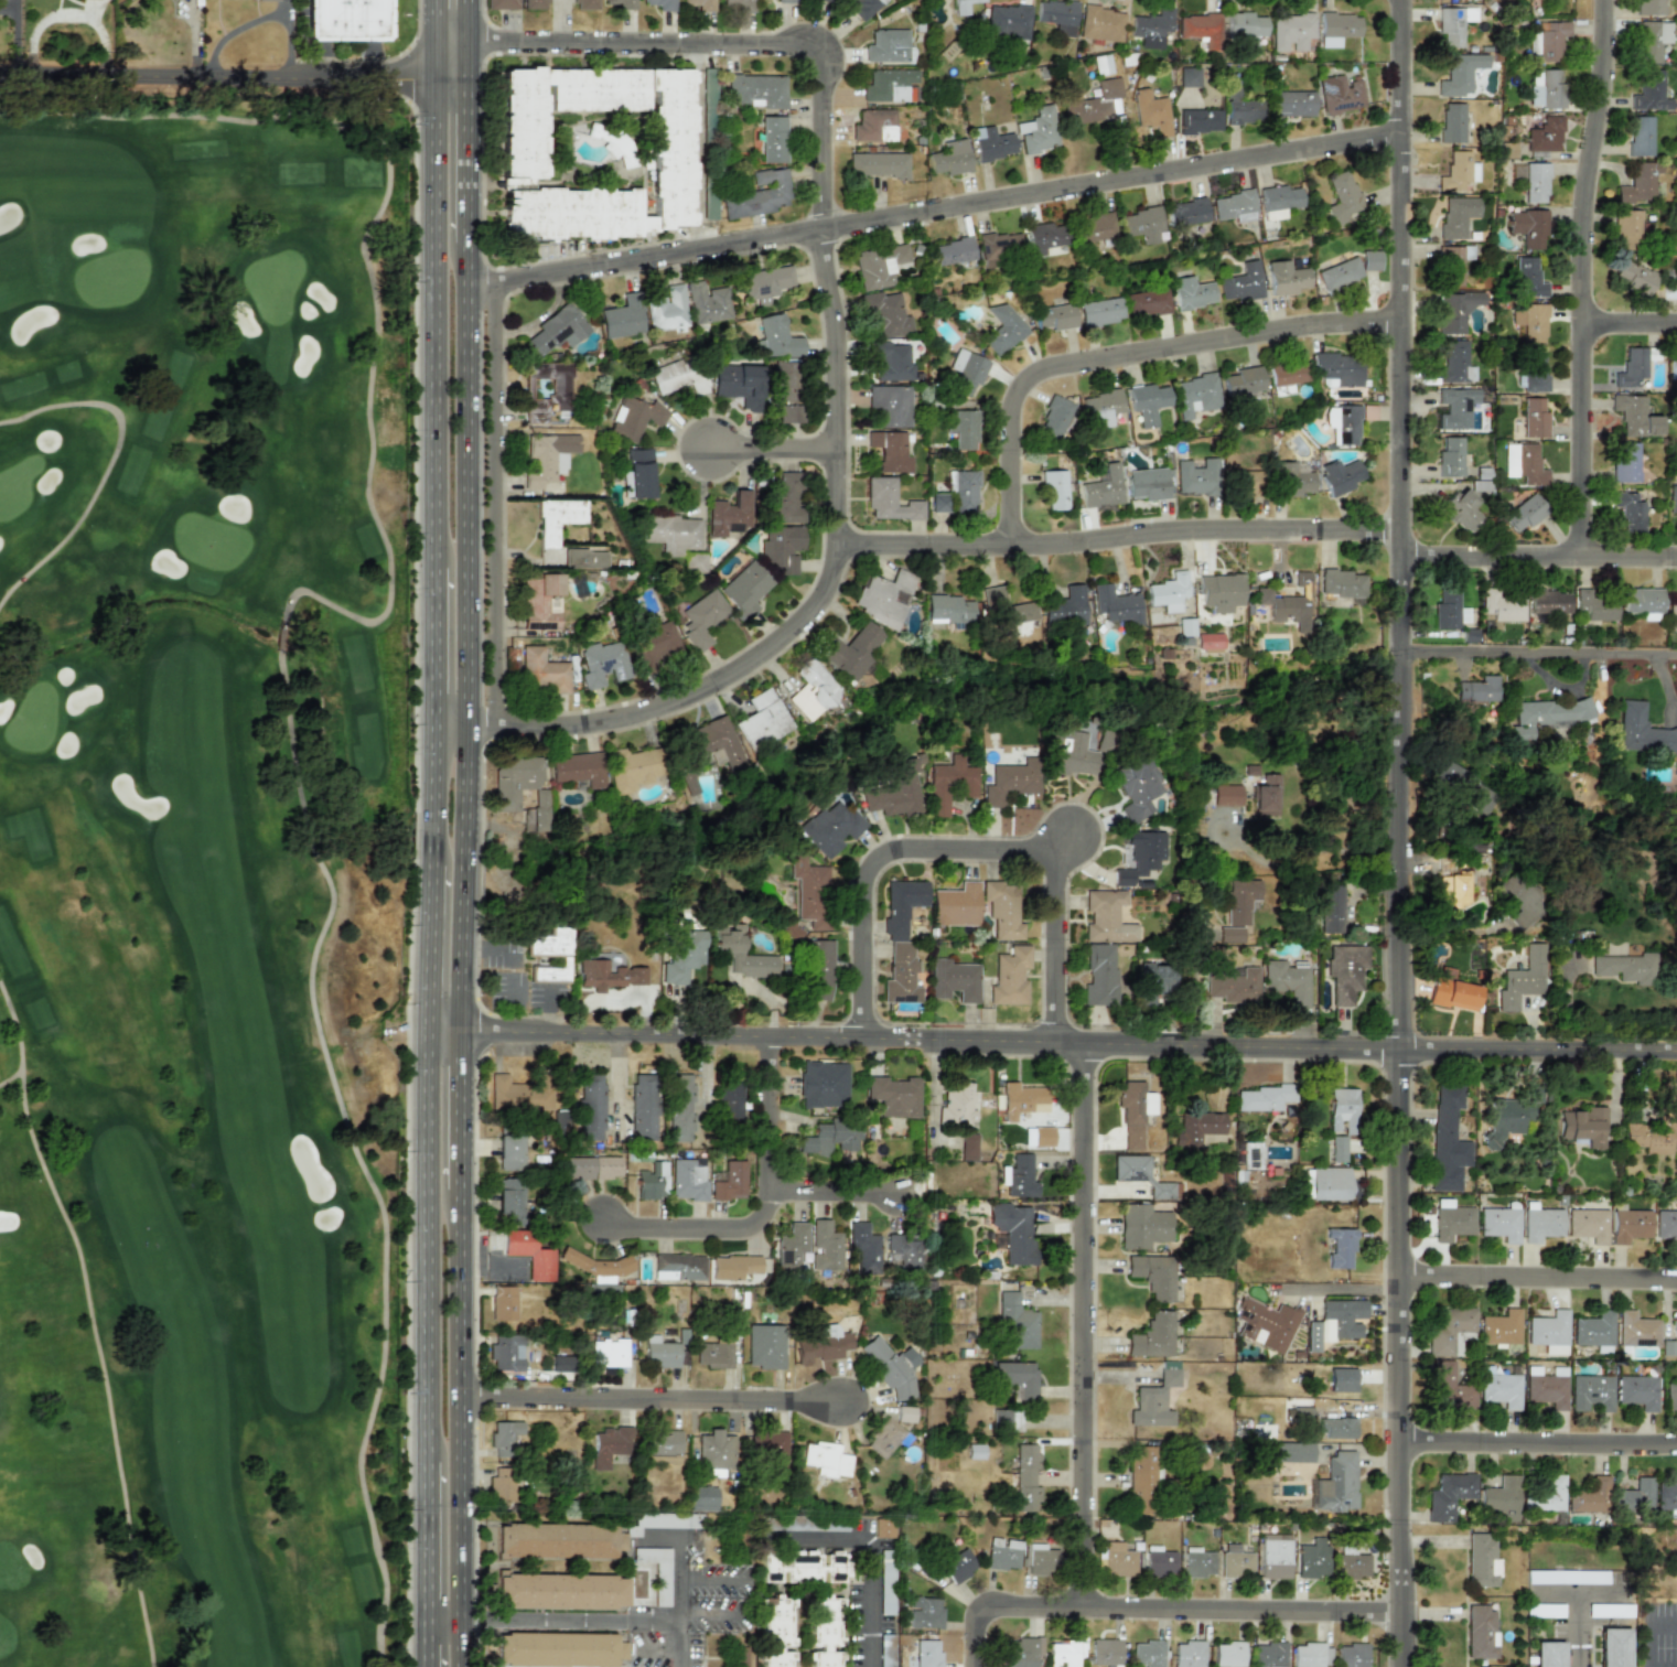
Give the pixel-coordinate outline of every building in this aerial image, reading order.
[(390,29),(389,29),(389,0),(305,0),(305,40),(390,40),(390,29)] [(517,10),(517,0),(486,0),(485,9),(517,10)] [(545,10),(545,0),(523,0),(523,9),(545,10)] [(575,10),(598,10),(598,0),(575,0),(575,10)] [(634,0),(604,0),(604,6),(618,6),(618,10),(634,10),(634,0)] [(658,5),(658,11),(674,12),(675,0),(643,0),(643,5),(658,5)] [(682,4),(697,5),(697,12),(714,12),(714,0),(683,0),(682,4)] [(722,10),(754,11),(754,0),(722,0),(722,10)] [(862,23),(886,0),(847,0),(853,6),(850,9),(862,23)] [(955,16),(968,15),(967,3),(985,2),(984,0),(954,0),(955,16)] [(1077,3),(1046,0),(1037,0),(1035,21),(1056,24),(1055,36),(1073,38),(1077,3)] [(1637,16),(1663,15),(1663,0),(1637,0),(1637,16)] [(985,35),(1027,39),(1030,8),(989,4),(985,35)] [(1080,39),(1121,41),(1124,10),(1082,7),(1080,39)] [(1131,15),(1131,37),(1141,38),(1140,48),(1161,49),(1161,32),(1171,32),(1172,8),(1157,7),(1157,16),(1131,15)] [(1442,48),(1462,48),(1462,9),(1438,8),(1438,34),(1443,34),(1442,48)] [(1226,13),(1226,36),(1265,36),(1265,17),(1252,17),(1252,13),(1226,13)] [(1359,37),(1359,14),(1320,14),(1320,36),(1359,37)] [(1219,15),(1177,16),(1178,38),(1204,38),(1204,50),(1220,50),(1219,15)] [(1272,16),(1272,52),(1289,51),(1305,51),(1305,39),(1314,39),(1313,15),(1272,16)] [(1670,44),(1670,22),(1638,21),(1637,64),(1660,64),(1660,44),(1670,44)] [(1538,62),(1561,61),(1560,38),(1570,38),(1569,22),(1538,23),(1538,32),(1529,32),(1529,54),(1537,54),(1538,62)] [(871,45),(865,45),(865,62),(907,63),(908,30),(871,30),(871,45)] [(1092,57),(1096,76),(1112,73),(1109,54),(1092,57)] [(1487,55),(1448,54),(1448,81),(1437,81),(1437,96),(1471,96),(1471,68),(1487,68),(1487,55)] [(1199,68),(1179,68),(1179,87),(1199,87),(1199,68)] [(688,226),(689,70),(502,69),(500,189),(503,189),(503,237),(637,238),(637,231),(665,231),(665,226),(688,226)] [(1562,69),(1530,69),(1529,108),(1561,108),(1562,69)] [(869,85),(863,85),(863,101),(915,102),(915,85),(917,85),(918,71),(869,70),(869,85)] [(1630,110),(1671,110),(1671,99),(1662,99),(1662,70),(1639,70),(1639,95),(1630,95),(1630,110)] [(785,76),(727,75),(727,97),(735,97),(735,107),(784,108),(785,76)] [(1360,80),(1345,82),(1344,75),(1318,78),(1323,115),(1364,109),(1360,80)] [(1063,102),(1066,126),(1112,120),(1109,99),(1122,97),(1119,77),(1096,80),(1098,98),(1063,102)] [(1170,136),(1166,97),(1150,99),(1149,91),(1132,93),(1136,128),(1155,126),(1156,138),(1170,136)] [(1312,116),(1313,92),(1274,91),(1273,116),(1312,116)] [(1260,124),(1260,101),(1227,100),(1226,123),(1260,124)] [(1463,103),(1441,104),(1441,143),(1464,142),(1463,103)] [(1022,153),(1057,149),(1051,104),(1034,106),(1036,120),(1018,122),(1022,153)] [(1220,109),(1178,110),(1179,133),(1221,132),(1220,109)] [(895,110),(858,110),(858,125),(852,124),(852,141),(895,141),(895,110)] [(785,116),(760,117),(761,163),(786,163),(785,116)] [(1526,129),(1527,152),(1561,151),(1560,116),(1540,116),(1541,129),(1526,129)] [(1652,116),(1629,116),(1629,156),(1652,156),(1652,116)] [(1015,155),(1012,133),(994,136),(992,126),(972,129),(976,161),(1015,155)] [(928,154),(930,173),(944,172),(944,175),(970,172),(966,139),(942,142),(944,152),(928,154)] [(1478,182),(1477,163),(1470,163),(1469,151),(1447,151),(1448,177),(1438,177),(1438,191),(1462,191),(1462,182),(1478,182)] [(907,177),(907,154),(849,153),(848,177),(907,177)] [(1617,204),(1656,202),(1655,162),(1630,163),(1631,186),(1616,187),(1617,204)] [(1524,203),(1547,203),(1547,164),(1525,163),(1524,203)] [(724,219),(775,212),(774,207),(790,205),(785,168),(750,172),(753,190),(720,194),(724,219)] [(1326,177),(1335,203),(1326,206),(1334,230),(1346,225),(1343,216),(1362,209),(1348,169),(1326,177)] [(1284,210),(1302,207),(1299,187),(1285,190),(1285,185),(1259,189),(1265,221),(1285,218),(1284,210)] [(1211,196),(1214,220),(1234,218),(1235,221),(1256,219),(1253,192),(1211,196)] [(1441,239),(1465,239),(1465,218),(1478,218),(1478,198),(1441,197),(1441,239)] [(1170,226),(1207,222),(1205,199),(1167,204),(1170,226)] [(1140,246),(1158,243),(1156,232),(1163,231),(1160,207),(1119,214),(1122,237),(1139,235),(1140,246)] [(1640,210),(1614,211),(1615,247),(1641,246),(1640,210)] [(1508,211),(1508,233),(1522,234),(1522,250),(1542,250),(1542,236),(1546,236),(1546,211),(1508,211)] [(1074,242),(1114,238),(1112,215),(1072,219),(1074,242)] [(1050,227),(1049,222),(1024,226),(1030,258),(1045,255),(1043,249),(1066,245),(1062,225),(1050,227)] [(977,237),(983,269),(997,266),(995,257),(1021,252),(1017,231),(977,237)] [(932,243),(934,265),(973,261),(971,239),(932,243)] [(861,292),(895,285),(891,265),(909,262),(905,243),(853,253),(861,292)] [(1439,247),(1439,286),(1463,286),(1462,259),(1473,259),(1473,246),(1439,247)] [(1379,271),(1379,251),(1362,251),(1362,271),(1379,271)] [(1547,297),(1547,283),(1537,283),(1537,257),(1515,257),(1515,288),(1523,288),(1522,297),(1547,297)] [(1322,290),(1362,279),(1357,259),(1317,269),(1322,290)] [(1657,274),(1620,259),(1610,283),(1647,298),(1657,274)] [(1262,298),(1258,260),(1241,262),(1243,276),(1218,278),(1220,302),(1262,298)] [(1269,295),(1296,294),(1296,288),(1309,288),(1308,269),(1290,270),(1290,261),(1268,262),(1269,295)] [(794,287),(791,266),(741,273),(745,300),(777,296),(776,289),(794,287)] [(1215,304),(1211,282),(1193,285),(1192,276),(1171,279),(1176,310),(1215,304)] [(685,283),(694,325),(731,318),(725,287),(705,291),(702,280),(685,283)] [(687,326),(681,284),(664,286),(665,297),(645,300),(649,331),(687,326)] [(1169,311),(1165,288),(1125,294),(1128,318),(1169,311)] [(642,335),(638,292),(622,293),(623,307),(599,309),(602,338),(642,335)] [(880,339),(911,335),(909,316),(902,317),(898,293),(881,295),(880,292),(860,295),(862,315),(876,313),(880,339)] [(1466,334),(1465,306),(1483,306),(1483,293),(1437,294),(1438,335),(1466,334)] [(1078,303),(1082,328),(1123,321),(1119,297),(1078,303)] [(998,325),(981,341),(996,358),(1027,330),(1000,300),(986,312),(998,325)] [(567,348),(589,331),(565,302),(535,326),(538,331),(525,341),(539,357),(560,340),(567,348)] [(1033,310),(1037,330),(1049,327),(1050,332),(1075,327),(1071,303),(1033,310)] [(1545,305),(1512,305),(1512,325),(1523,325),(1523,344),(1545,344),(1545,305)] [(759,356),(803,356),(803,337),(784,337),(784,315),(759,315),(759,356)] [(1466,341),(1444,341),(1444,367),(1437,367),(1437,383),(1474,383),(1474,367),(1466,367),(1466,341)] [(912,380),(912,365),(908,365),(907,345),(888,345),(888,342),(868,342),(869,359),(875,359),(876,381),(912,380)] [(1646,379),(1645,347),(1623,348),(1624,373),(1614,373),(1614,388),(1638,387),(1638,379),(1646,379)] [(988,362),(956,348),(946,370),(961,376),(954,391),(967,396),(972,384),(977,386),(988,362)] [(1523,392),(1546,392),(1545,351),(1523,351),(1523,392)] [(648,370),(657,396),(689,385),(693,396),(708,391),(696,354),(648,370)] [(1335,387),(1362,387),(1362,355),(1313,356),(1313,378),(1335,378),(1335,387)] [(773,401),(796,401),(794,361),(771,362),(773,401)] [(1305,361),(1268,367),(1271,387),(1308,381),(1305,361)] [(546,423),(546,409),(558,409),(558,401),(569,401),(569,363),(525,363),(524,423),(546,423)] [(713,397),(740,398),(740,411),(760,412),(761,366),(713,365),(713,397)] [(1222,376),(1224,399),(1254,396),(1253,391),(1262,390),(1261,367),(1234,369),(1235,375),(1222,376)] [(1190,412),(1219,409),(1215,375),(1174,379),(1179,421),(1191,419),(1190,412)] [(1127,387),(1130,413),(1137,412),(1139,429),(1156,427),(1153,408),(1169,406),(1167,386),(1153,388),(1153,384),(1127,387)] [(867,386),(867,409),(876,409),(876,427),(909,428),(909,387),(867,386)] [(1469,404),(1477,404),(1478,389),(1437,388),(1437,403),(1446,403),(1445,414),(1437,414),(1437,429),(1469,430),(1469,404)] [(1087,429),(1112,426),(1110,414),(1122,412),(1119,391),(1082,396),(1087,429)] [(667,409),(651,403),(650,406),(622,395),(607,432),(635,443),(644,421),(661,427),(667,409)] [(1059,443),(1077,407),(1054,395),(1035,431),(1059,443)] [(1621,436),(1659,437),(1659,416),(1644,416),(1645,396),(1611,395),(1611,411),(1621,411),(1621,436)] [(1522,437),(1547,438),(1547,411),(1542,411),(1542,398),(1523,398),(1522,437)] [(776,423),(800,423),(800,405),(776,405),(776,423)] [(1332,445),(1358,445),(1357,406),(1324,407),(1325,427),(1331,427),(1332,445)] [(975,411),(945,411),(945,434),(953,434),(953,450),(974,451),(975,411)] [(903,432),(866,433),(866,447),(878,447),(878,473),(909,473),(909,457),(904,457),(903,432)] [(578,435),(527,435),(527,458),(531,458),(531,470),(524,470),(524,490),(541,490),(541,483),(555,483),(555,474),(563,474),(563,453),(578,453),(578,435)] [(1437,451),(1437,478),(1462,477),(1461,437),(1442,437),(1443,451),(1437,451)] [(1612,482),(1638,483),(1638,443),(1612,442),(1612,482)] [(1504,444),(1505,477),(1521,477),(1521,486),(1547,485),(1547,469),(1537,470),(1537,444),(1504,444)] [(653,498),(651,449),(627,450),(628,499),(653,498)] [(1175,461),(1176,495),(1217,494),(1217,458),(1200,458),(1200,468),(1189,468),(1188,461),(1175,461)] [(1317,468),(1330,498),(1353,488),(1351,483),(1363,478),(1355,460),(1339,467),(1336,459),(1317,468)] [(1295,463),(1275,462),(1275,497),(1299,497),(1299,492),(1312,493),(1312,473),(1294,473),(1295,463)] [(1122,503),(1117,463),(1095,465),(1097,482),(1079,484),(1082,508),(1122,503)] [(1126,470),(1127,498),(1141,498),(1141,501),(1166,500),(1165,468),(1126,470)] [(975,471),(946,472),(946,492),(952,491),(952,512),(976,512),(975,471)] [(1043,471),(1044,511),(1067,510),(1066,471),(1043,471)] [(1259,494),(1259,471),(1233,471),(1233,493),(1259,494)] [(800,523),(799,472),(778,473),(778,482),(769,482),(769,524),(800,523)] [(894,477),(866,477),(866,509),(871,510),(870,519),(922,520),(923,501),(904,501),(904,506),(894,506),(894,477)] [(1477,501),(1462,486),(1439,509),(1467,535),(1483,519),(1471,507),(1477,501)] [(708,538),(725,538),(725,530),(750,530),(750,491),(732,490),(732,503),(708,502),(708,538)] [(1643,533),(1644,502),(1636,502),(1636,493),(1612,492),(1612,507),(1622,508),(1621,532),(1643,533)] [(1501,518),(1514,533),(1524,524),(1527,527),(1547,511),(1532,493),(1501,518)] [(945,495),(930,494),(930,512),(945,512),(945,495)] [(538,548),(557,549),(557,523),(585,524),(585,501),(539,501),(538,548)] [(699,518),(639,516),(638,542),(662,543),(661,556),(681,557),(681,550),(699,550),(699,518)] [(764,527),(765,541),(760,541),(760,559),(768,559),(768,569),(778,569),(778,575),(796,575),(796,552),(803,552),(802,527),(764,527)] [(606,551),(564,550),(564,568),(606,569),(606,551)] [(690,572),(703,573),(704,559),(690,559),(690,572)] [(759,608),(753,602),(773,583),(751,559),(718,590),(746,620),(759,608)] [(850,611),(897,628),(915,576),(894,569),(890,583),(863,573),(850,611)] [(1364,575),(1349,575),(1349,570),(1321,569),(1320,596),(1364,597),(1364,575)] [(1147,606),(1163,605),(1163,613),(1180,613),(1179,597),(1187,597),(1186,570),(1171,571),(1171,582),(1146,583),(1147,606)] [(1308,572),(1295,572),(1295,587),(1303,587),(1303,597),(1271,597),(1271,588),(1257,588),(1256,614),(1270,614),(1270,620),(1296,621),(1295,635),(1308,635),(1308,572)] [(561,574),(523,574),(523,630),(560,630),(561,574)] [(1242,606),(1242,575),(1200,575),(1200,606),(1211,606),(1211,613),(1231,613),(1231,606),(1242,606)] [(1140,624),(1139,594),(1111,595),(1111,584),(1093,584),(1095,614),(1103,613),(1103,621),(1126,620),(1126,625),(1140,624)] [(1043,601),(1044,625),(1084,624),(1083,585),(1065,585),(1065,600),(1043,601)] [(1004,606),(1002,586),(985,588),(991,638),(1014,635),(1012,623),(1036,620),(1034,602),(1004,606)] [(680,611),(687,622),(679,628),(696,654),(712,643),(703,630),(729,612),(713,588),(680,611)] [(1662,589),(1623,588),(1623,613),(1642,613),(1642,621),(1662,621),(1662,589)] [(1434,603),(1434,630),(1458,629),(1457,589),(1438,589),(1438,603),(1434,603)] [(1586,622),(1616,621),(1615,599),(1596,599),(1596,589),(1575,589),(1576,612),(1585,612),(1586,622)] [(1569,614),(1569,591),(1529,591),(1529,615),(1569,614)] [(972,602),(959,601),(959,596),(927,595),(926,622),(944,623),(944,629),(959,630),(960,623),(972,623),(972,602)] [(1669,603),(1668,630),(1676,630),(1676,603),(1669,603)] [(1194,619),(1180,619),(1180,636),(1194,636),(1194,619)] [(871,660),(866,655),(883,635),(865,620),(844,646),(830,635),(816,652),(853,683),(871,660)] [(682,654),(670,621),(632,635),(639,655),(636,657),(640,669),(682,654)] [(1223,633),(1197,634),(1197,650),(1223,650),(1223,633)] [(603,687),(601,674),(611,672),(613,682),(629,679),(622,641),(598,646),(597,643),(578,646),(584,673),(580,674),(583,690),(603,687)] [(542,646),(522,646),(521,686),(548,687),(547,694),(567,694),(568,663),(542,662),(542,646)] [(786,699),(808,723),(842,692),(808,656),(792,671),(803,683),(786,699)] [(1497,676),(1481,676),(1481,682),(1457,682),(1456,701),(1497,702),(1497,676)] [(734,721),(748,751),(791,731),(770,687),(746,698),(753,713),(734,721)] [(1619,700),(1617,750),(1676,752),(1676,728),(1643,727),(1644,701),(1619,700)] [(1515,702),(1515,726),(1509,726),(1509,748),(1521,748),(1521,744),(1532,744),(1531,723),(1592,723),(1591,701),(1515,702)] [(724,715),(683,732),(694,759),(718,748),(731,779),(747,772),(724,715)] [(1094,778),(1097,752),(1083,750),(1085,733),(1064,730),(1064,735),(1050,733),(1045,771),(1094,778)] [(623,753),(623,748),(607,750),(612,795),(634,793),(633,783),(659,779),(656,749),(623,753)] [(549,759),(551,782),(585,780),(586,789),(603,789),(601,753),(564,754),(564,758),(549,759)] [(1146,799),(1162,790),(1140,753),(1108,771),(1127,804),(1119,808),(1128,825),(1153,811),(1146,799)] [(929,817),(948,817),(948,787),(958,787),(958,797),(976,797),(977,768),(963,767),(963,754),(950,754),(950,765),(930,765),(929,817)] [(539,757),(494,758),(495,805),(519,804),(518,790),(532,790),(533,827),(547,827),(546,789),(540,789),(539,757)] [(990,765),(991,785),(983,785),(983,808),(1004,807),(1003,794),(1038,793),(1037,757),(1022,757),(1023,765),(990,765)] [(921,815),(914,774),(918,773),(916,758),(892,762),(895,784),(860,789),(864,812),(880,809),(881,816),(900,813),(901,818),(921,815)] [(1440,758),(1427,777),(1482,815),(1495,796),(1440,758)] [(1277,775),(1261,775),(1261,786),(1252,786),(1252,815),(1277,816),(1277,775)] [(1241,786),(1213,785),(1213,806),(1240,806),(1241,786)] [(824,859),(848,838),(850,840),(865,827),(839,798),(825,811),(821,807),(797,829),(824,859)] [(1164,832),(1128,832),(1129,869),(1113,869),(1113,886),(1132,886),(1132,877),(1145,877),(1145,870),(1158,870),(1157,860),(1164,860),(1164,832)] [(826,866),(805,866),(805,854),(791,854),(791,879),(797,879),(797,920),(809,919),(809,930),(826,930),(826,866)] [(1466,871),(1456,871),(1456,865),(1437,865),(1438,907),(1467,907),(1466,871)] [(1544,913),(1523,877),(1501,889),(1515,913),(1509,916),(1517,929),(1544,913)] [(1228,926),(1249,925),(1249,901),(1260,901),(1259,880),(1227,881),(1228,926)] [(927,882),(886,881),(886,919),(888,919),(887,980),(882,980),(882,1003),(920,1003),(920,986),(913,986),(913,973),(918,973),(918,959),(912,959),(912,942),(906,942),(907,906),(926,906),(927,882)] [(978,882),(960,881),(960,891),(932,890),(931,925),(978,926),(978,882)] [(993,940),(1022,940),(1022,923),(1017,923),(1016,881),(982,882),(982,901),(988,901),(988,919),(993,919),(993,940)] [(1342,885),(1319,885),(1320,933),(1343,933),(1342,885)] [(1136,942),(1136,924),(1117,924),(1117,905),(1126,905),(1126,891),(1086,891),(1086,942),(1136,942)] [(776,956),(742,956),(743,925),(727,924),(727,927),(713,927),(713,956),(730,956),(729,976),(775,976),(776,956)] [(1242,944),(1243,928),(1219,927),(1218,944),(1242,944)] [(530,966),(530,980),(568,980),(568,928),(547,928),(547,937),(526,936),(526,955),(559,955),(559,966),(530,966)] [(704,930),(670,931),(670,963),(661,963),(661,985),(686,985),(686,967),(704,966),(704,930)] [(832,941),(808,940),(807,1000),(831,1000),(832,941)] [(1517,995),(1542,995),(1542,944),(1524,944),(1524,970),(1503,970),(1502,990),(1497,990),(1497,1011),(1517,1012),(1517,995)] [(995,954),(994,986),(989,986),(988,1004),(1026,1005),(1027,979),(1022,979),(1022,969),(1029,969),(1030,946),(1009,945),(1009,955),(995,954)] [(1115,945),(1087,945),(1087,984),(1084,984),(1084,1005),(1115,1005),(1115,945)] [(1367,946),(1328,946),(1328,977),(1332,977),(1332,1007),(1352,1007),(1352,991),(1361,991),(1361,969),(1367,969),(1367,946)] [(1591,956),(1590,975),(1617,975),(1617,984),(1653,984),(1653,952),(1639,952),(1639,956),(1591,956)] [(979,964),(949,964),(949,959),(931,959),(931,999),(948,999),(948,991),(958,991),(958,1004),(978,1004),(979,964)] [(607,960),(578,960),(578,987),(592,987),(592,993),(603,993),(603,986),(646,986),(646,968),(607,968),(607,960)] [(1309,1007),(1308,967),(1285,968),(1285,961),(1264,961),(1264,995),(1290,994),(1290,1007),(1309,1007)] [(1154,1005),(1155,993),(1173,993),(1173,965),(1138,964),(1137,1005),(1154,1005)] [(1474,1013),(1479,987),(1452,981),(1455,969),(1437,965),(1428,1003),(1474,1013)] [(1258,967),(1242,967),(1242,976),(1206,976),(1206,997),(1221,997),(1221,1003),(1258,1003),(1258,967)] [(847,1063),(800,1063),(800,1107),(847,1107),(847,1063)] [(492,1107),(547,1109),(549,1075),(532,1074),(531,1085),(507,1084),(507,1075),(493,1074),(492,1107)] [(692,1074),(669,1075),(670,1142),(693,1142),(692,1074)] [(603,1075),(578,1075),(579,1141),(604,1141),(603,1075)] [(631,1141),(656,1141),(655,1075),(631,1075),(631,1141)] [(742,1078),(718,1077),(718,1101),(722,1101),(721,1125),(730,1126),(729,1136),(734,1136),(734,1141),(740,1141),(742,1078)] [(919,1118),(919,1077),(905,1077),(905,1081),(887,1081),(887,1077),(866,1077),(866,1100),(880,1100),(880,1118),(919,1118)] [(1122,1150),(1142,1151),(1142,1115),(1155,1115),(1155,1093),(1143,1093),(1143,1082),(1119,1081),(1118,1108),(1123,1108),(1122,1150)] [(1015,1122),(1015,1113),(1047,1113),(1047,1088),(1017,1088),(1017,1082),(1003,1082),(1003,1122),(1015,1122)] [(937,1126),(973,1126),(972,1083),(958,1083),(958,1090),(943,1091),(943,1107),(937,1107),(937,1126)] [(1461,1192),(1461,1166),(1470,1166),(1470,1142),(1455,1141),(1456,1109),(1462,1109),(1462,1087),(1434,1086),(1432,1191),(1461,1192)] [(1237,1111),(1280,1111),(1280,1102),(1296,1102),(1295,1087),(1236,1088),(1237,1111)] [(1330,1131),(1342,1131),(1342,1135),(1356,1134),(1355,1089),(1329,1089),(1330,1131)] [(1491,1134),(1483,1134),(1484,1148),(1504,1148),(1504,1134),(1523,1134),(1522,1119),(1529,1119),(1528,1101),(1491,1101),(1491,1134)] [(1559,1111),(1558,1139),(1584,1139),(1584,1149),(1600,1150),(1600,1132),(1605,1132),(1606,1107),(1586,1107),(1586,1112),(1559,1111)] [(1174,1148),(1200,1148),(1200,1134),(1224,1134),(1224,1112),(1181,1112),(1180,1133),(1174,1133),(1174,1148)] [(859,1119),(828,1119),(828,1124),(813,1124),(813,1137),(798,1137),(798,1155),(830,1155),(830,1143),(836,1143),(836,1151),(858,1151),(859,1119)] [(1644,1154),(1672,1155),(1673,1124),(1624,1123),(1624,1147),(1645,1147),(1644,1154)] [(1052,1147),(1052,1127),(1024,1127),(1024,1147),(1052,1147)] [(523,1171),(524,1132),(498,1131),(497,1171),(523,1171)] [(960,1161),(976,1161),(977,1134),(961,1134),(960,1161)] [(1346,1136),(1331,1136),(1332,1162),(1346,1162),(1346,1136)] [(1242,1169),(1259,1170),(1260,1143),(1242,1142),(1242,1169)] [(1036,1197),(1037,1183),(1031,1182),(1032,1154),(1012,1154),(1012,1168),(1001,1168),(1001,1185),(1006,1185),(1006,1196),(1036,1197)] [(620,1157),(594,1157),(594,1178),(620,1178),(620,1157)] [(592,1158),(559,1158),(559,1180),(593,1180),(592,1158)] [(672,1200),(705,1199),(705,1159),(671,1159),(672,1200)] [(745,1161),(724,1161),(724,1182),(711,1182),(711,1199),(744,1199),(745,1161)] [(667,1162),(650,1162),(650,1171),(638,1171),(637,1198),(666,1199),(667,1162)] [(1308,1200),(1349,1201),(1350,1168),(1309,1168),(1308,1200)] [(522,1224),(523,1179),(497,1179),(496,1224),(522,1224)] [(1435,1243),(1451,1243),(1451,1235),(1475,1234),(1474,1207),(1452,1207),(1452,1199),(1434,1199),(1435,1243)] [(1562,1210),(1536,1209),(1536,1202),(1524,1202),(1524,1244),(1539,1244),(1539,1237),(1562,1237),(1562,1210)] [(1120,1249),(1148,1249),(1148,1242),(1171,1242),(1171,1212),(1150,1211),(1150,1204),(1120,1204),(1120,1249)] [(1005,1265),(1035,1265),(1035,1236),(1027,1236),(1027,1205),(988,1205),(987,1230),(1005,1230),(1005,1265)] [(1504,1236),(1503,1244),(1519,1245),(1520,1209),(1480,1209),(1479,1235),(1504,1236)] [(1607,1246),(1608,1210),(1568,1209),(1567,1237),(1591,1238),(1590,1245),(1607,1246)] [(1649,1238),(1650,1211),(1612,1210),(1612,1245),(1627,1245),(1627,1238),(1649,1238)] [(1656,1211),(1655,1238),(1676,1238),(1676,1211),(1656,1211)] [(830,1219),(812,1219),(812,1270),(841,1271),(841,1233),(830,1233),(830,1219)] [(807,1223),(789,1222),(789,1238),(778,1238),(777,1267),(800,1267),(800,1252),(807,1253),(807,1223)] [(868,1222),(849,1222),(848,1252),(857,1252),(857,1274),(879,1274),(879,1235),(867,1235),(868,1222)] [(1349,1269),(1350,1251),(1355,1251),(1355,1229),(1325,1229),(1325,1238),(1332,1239),(1332,1254),(1327,1254),(1327,1269),(1349,1269)] [(552,1282),(553,1249),(534,1249),(535,1231),(503,1230),(503,1255),(528,1256),(528,1281),(552,1282)] [(898,1235),(886,1235),(887,1254),(901,1254),(901,1274),(920,1274),(919,1241),(899,1241),(898,1235)] [(704,1256),(654,1255),(653,1280),(703,1281),(704,1256)] [(1126,1255),(1126,1277),(1145,1278),(1145,1292),(1151,1292),(1151,1302),(1173,1303),(1174,1257),(1126,1255)] [(762,1257),(711,1256),(711,1280),(741,1281),(741,1273),(761,1274),(762,1257)] [(515,1287),(491,1287),(490,1321),(514,1321),(515,1287)] [(1037,1311),(1018,1311),(1019,1292),(1001,1291),(1000,1348),(1036,1349),(1037,1311)] [(1275,1310),(1240,1298),(1233,1318),(1242,1322),(1237,1337),(1283,1355),(1300,1312),(1277,1303),(1275,1310)] [(1365,1301),(1320,1300),(1320,1322),(1308,1322),(1308,1352),(1319,1352),(1319,1339),(1360,1340),(1360,1320),(1365,1320),(1365,1301)] [(1452,1357),(1452,1332),(1474,1332),(1475,1309),(1429,1308),(1428,1356),(1452,1357)] [(1480,1316),(1479,1344),(1519,1345),(1519,1308),(1503,1308),(1503,1317),(1480,1316)] [(1565,1309),(1550,1309),(1551,1317),(1526,1318),(1527,1345),(1543,1345),(1543,1355),(1566,1355),(1565,1309)] [(1572,1318),(1572,1345),(1611,1346),(1611,1310),(1595,1309),(1595,1318),(1572,1318)] [(1657,1319),(1633,1319),(1633,1310),(1617,1310),(1617,1346),(1656,1347),(1657,1319)] [(1127,1334),(1127,1356),(1172,1357),(1173,1311),(1147,1311),(1146,1335),(1127,1334)] [(797,1366),(810,1365),(810,1360),(842,1359),(841,1350),(851,1350),(850,1333),(838,1333),(837,1324),(819,1325),(820,1338),(796,1339),(797,1366)] [(784,1369),(784,1325),(748,1325),(747,1368),(784,1369)] [(1474,1333),(1453,1333),(1453,1356),(1459,1357),(1460,1338),(1474,1338),(1474,1333)] [(517,1335),(491,1336),(492,1371),(523,1370),(523,1356),(517,1356),(517,1335)] [(678,1368),(678,1344),(658,1343),(658,1335),(645,1335),(644,1367),(678,1368)] [(893,1401),(916,1398),(913,1378),(908,1371),(920,1363),(908,1346),(893,1357),(876,1335),(859,1347),(871,1364),(872,1369),(886,1389),(892,1388),(893,1401)] [(695,1368),(732,1368),(732,1344),(696,1343),(695,1368)] [(551,1373),(571,1373),(571,1357),(551,1356),(551,1373)] [(1453,1361),(1428,1361),(1427,1408),(1474,1409),(1474,1385),(1452,1385),(1453,1361)] [(1035,1363),(994,1363),(994,1385),(1019,1385),(1020,1399),(1036,1399),(1035,1363)] [(1550,1403),(1549,1411),(1565,1411),(1566,1376),(1539,1376),(1539,1367),(1525,1366),(1524,1402),(1550,1403)] [(1356,1392),(1356,1369),(1330,1368),(1329,1392),(1356,1392)] [(1173,1425),(1173,1411),(1165,1411),(1166,1387),(1179,1387),(1180,1370),(1160,1369),(1160,1387),(1136,1387),(1136,1411),(1130,1411),(1130,1425),(1173,1425)] [(1503,1402),(1503,1410),(1518,1410),(1519,1375),(1480,1374),(1479,1401),(1503,1402)] [(1569,1412),(1585,1412),(1586,1403),(1595,1403),(1595,1412),(1610,1412),(1611,1376),(1570,1376),(1569,1412)] [(1655,1412),(1655,1377),(1616,1376),(1615,1404),(1639,1404),(1639,1412),(1655,1412)] [(1676,1409),(1676,1383),(1663,1383),(1664,1409),(1676,1409)] [(1311,1419),(1311,1407),(1294,1408),(1294,1419),(1311,1419)] [(1021,1430),(1021,1409),(993,1410),(993,1431),(1021,1430)] [(905,1432),(887,1417),(864,1445),(882,1460),(905,1432)] [(1355,1419),(1321,1418),(1320,1438),(1355,1439),(1355,1419)] [(513,1435),(523,1435),(523,1421),(492,1422),(492,1458),(513,1457),(513,1435)] [(593,1471),(608,1471),(609,1455),(629,1455),(629,1429),(593,1428),(593,1471)] [(734,1435),(720,1435),(721,1429),(708,1429),(707,1435),(698,1435),(697,1468),(734,1469),(734,1435)] [(646,1455),(680,1455),(680,1431),(646,1430),(646,1455)] [(786,1431),(751,1432),(751,1464),(786,1464),(786,1431)] [(839,1445),(804,1442),(802,1465),(817,1467),(816,1475),(849,1478),(851,1456),(838,1454),(839,1445)] [(1313,1463),(1313,1444),(1272,1442),(1271,1462),(1313,1463)] [(983,1446),(968,1445),(968,1459),(983,1459),(983,1446)] [(1016,1445),(1016,1512),(1039,1512),(1039,1487),(1036,1487),(1036,1453),(1035,1453),(1035,1445),(1016,1445)] [(1129,1514),(1153,1514),(1154,1446),(1130,1446),(1129,1514)] [(1355,1453),(1327,1453),(1327,1480),(1315,1480),(1316,1511),(1355,1511),(1355,1453)] [(490,1477),(491,1502),(514,1502),(514,1467),(494,1468),(494,1477),(490,1477)] [(1452,1522),(1453,1499),(1474,1499),(1475,1474),(1436,1474),(1436,1490),(1427,1490),(1427,1522),(1452,1522)] [(1480,1488),(1480,1511),(1500,1511),(1500,1522),(1518,1522),(1518,1475),(1499,1475),(1498,1488),(1480,1488)] [(1606,1475),(1591,1476),(1592,1490),(1568,1490),(1568,1512),(1607,1511),(1606,1475)] [(1615,1490),(1615,1510),(1652,1512),(1653,1478),(1635,1477),(1635,1491),(1615,1490)] [(1676,1510),(1676,1482),(1657,1482),(1656,1509),(1676,1510)] [(689,1485),(688,1511),(716,1512),(717,1487),(689,1485)] [(699,1513),(698,1529),(641,1528),(641,1538),(627,1538),(627,1532),(626,1532),(626,1526),(635,1526),(636,1513),(699,1513)] [(873,1538),(893,1538),(893,1519),(874,1519),(873,1538)] [(496,1559),(615,1559),(615,1550),(626,1550),(626,1533),(614,1533),(614,1524),(496,1524),(496,1559)] [(1496,1586),(1496,1573),(1499,1573),(1499,1559),(1494,1559),(1494,1533),(1467,1534),(1468,1587),(1496,1586)] [(1289,1580),(1290,1535),(1261,1534),(1259,1579),(1289,1580)] [(986,1568),(1017,1571),(1020,1541),(1002,1540),(1002,1539),(988,1538),(986,1568)] [(1296,1578),(1326,1579),(1327,1538),(1311,1538),(1311,1545),(1297,1545),(1296,1578)] [(1122,1542),(1099,1542),(1100,1575),(1136,1574),(1136,1551),(1122,1551),(1122,1542)] [(1054,1575),(1053,1550),(1044,1550),(1044,1544),(1025,1544),(1026,1576),(1054,1575)] [(1221,1577),(1252,1578),(1252,1552),(1238,1552),(1239,1545),(1222,1544),(1221,1577)] [(1337,1578),(1368,1579),(1369,1555),(1354,1554),(1354,1546),(1338,1545),(1337,1578)] [(1200,1547),(1184,1547),(1183,1576),(1212,1577),(1213,1552),(1200,1552),(1200,1547)] [(634,1562),(634,1548),(670,1549),(670,1606),(655,1606),(656,1562),(634,1562)] [(976,1570),(965,1549),(940,1562),(951,1583),(976,1570)] [(1175,1551),(1146,1551),(1145,1577),(1174,1577),(1175,1551)] [(760,1553),(760,1583),(778,1582),(778,1573),(783,1572),(783,1583),(818,1582),(818,1573),(823,1572),(824,1583),(842,1582),(842,1577),(850,1577),(849,1562),(840,1562),(840,1552),(823,1552),(824,1564),(818,1564),(818,1552),(760,1553)] [(497,1574),(497,1608),(626,1610),(626,1576),(497,1574)] [(839,1651),(829,1651),(829,1646),(838,1646),(840,1597),(810,1596),(808,1649),(809,1649),(808,1666),(839,1666),(839,1651)] [(790,1652),(780,1652),(780,1647),(791,1646),(790,1597),(759,1597),(761,1666),(790,1666),(790,1652)] [(941,1629),(941,1598),(910,1597),(909,1628),(941,1629)] [(1467,1659),(1496,1658),(1495,1606),(1467,1607),(1467,1659)] [(1599,1628),(1599,1666),(1627,1666),(1627,1628),(1599,1628)] [(615,1633),(497,1633),(497,1666),(615,1666),(615,1659),(627,1659),(627,1642),(615,1642),(615,1633)] [(1037,1656),(1042,1656),(1042,1639),(1005,1638),(1004,1666),(1036,1666),(1037,1656)] [(915,1641),(915,1654),(908,1654),(908,1666),(940,1666),(939,1640),(915,1641)] [(1049,1666),(1078,1666),(1078,1657),(1084,1657),(1084,1641),(1049,1640),(1049,1666)] [(1092,1665),(1106,1665),(1106,1666),(1121,1666),(1121,1640),(1091,1641),(1092,1665)] [(1133,1666),(1145,1666),(1163,1666),(1164,1642),(1133,1641),(1133,1666)] [(1174,1666),(1204,1666),(1204,1642),(1175,1642),(1174,1666)] [(1245,1643),(1215,1642),(1215,1666),(1238,1666),(1244,1666),(1245,1643)] [(1561,1642),(1533,1642),(1534,1666),(1562,1666),(1561,1642)] [(1286,1643),(1254,1643),(1253,1666),(1286,1666),(1286,1643)] [(1293,1666),(1331,1666),(1331,1645),(1293,1645),(1293,1666)] [(1367,1645),(1337,1645),(1337,1666),(1367,1666),(1367,1645)] [(747,1647),(732,1647),(732,1666),(747,1666),(747,1647)]
